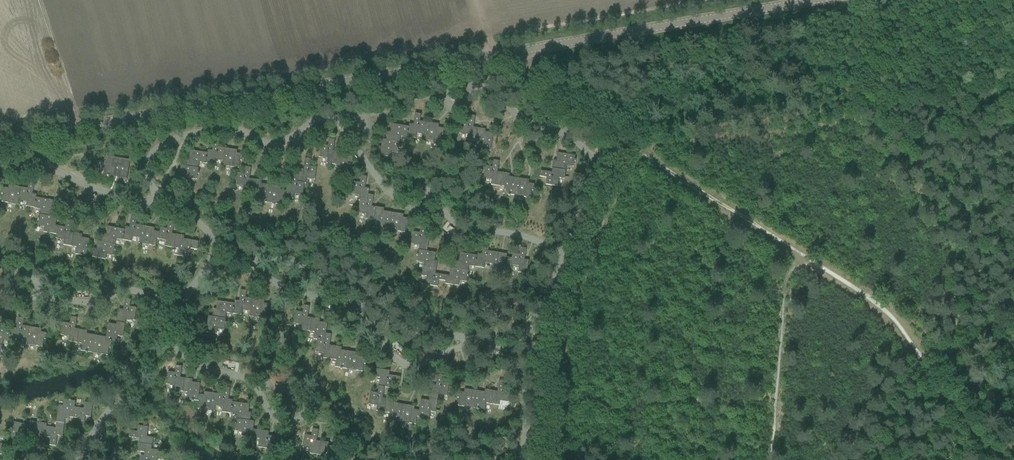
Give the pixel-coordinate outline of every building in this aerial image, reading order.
[(416,132),(424,134),(426,123),(420,122),(421,115),(415,114),(413,125),(409,125),(409,127),(407,138),(416,139),(416,132)] [(467,141),(475,142),(477,129),(473,128),(474,117),(468,116),(467,123),(460,122),(459,133),(467,134),(467,141)] [(426,123),(424,134),(423,141),(440,143),(441,135),(443,136),(444,129),(437,128),(438,125),(426,123)] [(388,132),(386,140),(399,142),(400,137),(407,138),(409,127),(392,125),(390,133),(388,132)] [(485,130),(477,129),(475,142),(481,142),(480,150),(484,151),(486,151),(491,151),(493,134),(485,133),(485,130)] [(326,164),(335,165),(337,152),(333,151),(334,140),(328,139),(327,146),(321,145),(319,156),(327,157),(326,164)] [(215,158),(223,159),(225,149),(218,148),(219,141),(213,140),(212,151),(208,150),(207,153),(206,163),(214,164),(215,158)] [(399,146),(399,142),(386,140),(382,140),(381,148),(378,147),(376,156),(389,158),(390,152),(398,153),(398,148),(399,149),(399,147),(399,146)] [(225,149),(223,159),(222,166),(239,169),(240,161),(241,161),(242,154),(236,154),(237,150),(225,149)] [(187,158),(185,166),(199,168),(199,162),(206,163),(207,153),(190,150),(189,158),(187,158)] [(345,153),(337,152),(335,165),(341,166),(339,173),(344,174),(344,175),(345,175),(346,174),(350,175),(352,158),(344,156),(345,153)] [(553,161),(552,169),(565,171),(566,166),(573,167),(574,163),(575,161),(574,161),(575,157),(558,154),(556,162),(553,161)] [(118,182),(126,183),(130,160),(107,156),(104,175),(119,177),(118,182)] [(297,183),(304,184),(306,184),(307,178),(315,179),(317,168),(310,167),(311,160),(305,159),(303,171),(299,170),(298,175),(297,183)] [(491,185),(499,186),(501,173),(497,172),(499,161),(493,160),(492,167),(485,166),(483,177),(492,178),(491,185)] [(197,179),(199,168),(185,166),(181,165),(180,173),(177,173),(176,182),(189,184),(190,177),(197,178),(196,179),(197,179)] [(251,193),(253,180),(249,180),(251,168),(245,168),(244,175),(237,174),(235,184),(243,186),(243,192),(251,193)] [(551,173),(540,171),(539,177),(546,178),(545,185),(555,187),(557,178),(563,180),(565,171),(552,169),(551,173)] [(509,174),(501,173),(499,186),(505,187),(504,194),(508,195),(508,196),(510,196),(510,195),(514,196),(517,179),(509,177),(509,174)] [(297,183),(298,175),(293,174),(291,186),(287,185),(286,191),(285,198),(293,199),(294,193),(303,194),(304,184),(297,183)] [(367,203),(368,195),(369,190),(365,189),(366,178),(360,177),(359,184),(352,183),(351,194),(359,195),(358,202),(359,202),(367,203)] [(517,179),(514,196),(530,199),(532,191),(533,191),(534,185),(528,184),(529,180),(517,179)] [(262,203),(266,203),(268,186),(261,184),(261,181),(253,180),(251,193),(257,194),(256,202),(260,202),(260,203),(262,203)] [(27,189),(21,188),(19,198),(27,200),(25,206),(34,208),(36,197),(36,195),(32,194),(34,183),(28,182),(27,189)] [(17,205),(19,198),(21,188),(9,186),(8,189),(2,188),(1,194),(2,194),(1,202),(17,205)] [(284,198),(285,198),(286,191),(280,191),(281,187),(268,186),(266,203),(283,206),(284,198)] [(373,196),(368,195),(367,203),(359,202),(358,212),(366,213),(365,220),(374,221),(376,208),(372,207),(373,196)] [(41,209),(40,215),(53,217),(54,209),(51,208),(53,200),(36,197),(34,208),(41,209)] [(389,231),(392,213),(384,212),(384,209),(376,208),(374,221),(380,222),(379,229),(383,230),(385,231),(385,230),(389,231)] [(403,215),(392,213),(389,231),(405,233),(406,225),(408,225),(409,219),(403,218),(403,215)] [(56,235),(58,226),(56,226),(57,218),(53,217),(40,215),(39,219),(38,219),(38,221),(39,221),(38,225),(45,226),(44,232),(56,235)] [(132,235),(140,237),(142,226),(136,225),(138,218),(132,216),(130,228),(125,227),(125,230),(124,229),(122,240),(131,242),(132,235)] [(63,245),(72,246),(74,233),(70,233),(72,222),(66,220),(65,227),(58,226),(56,235),(56,237),(64,238),(63,245)] [(166,247),(175,248),(177,235),(173,234),(175,223),(169,222),(167,229),(161,227),(160,232),(159,232),(158,239),(167,240),(166,247)] [(103,235),(102,243),(115,245),(116,239),(122,240),(124,229),(108,226),(106,235),(103,235)] [(158,239),(159,232),(154,231),(155,228),(142,226),(140,237),(139,244),(156,246),(157,239),(158,239)] [(417,250),(426,252),(428,239),(424,238),(426,227),(420,226),(418,233),(412,232),(410,243),(418,244),(417,250)] [(74,233),(72,246),(77,247),(76,255),(80,255),(80,256),(82,256),(86,256),(90,239),(81,238),(82,235),(74,233)] [(190,249),(191,249),(193,240),(184,239),(185,236),(177,235),(175,248),(180,249),(179,257),(184,257),(183,258),(185,258),(186,258),(188,258),(190,249)] [(114,249),(115,245),(102,243),(97,242),(96,251),(93,250),(91,259),(105,261),(106,255),(113,256),(114,251),(115,252),(115,250),(114,249)] [(492,263),(494,252),(488,251),(489,244),(483,243),(481,254),(477,253),(477,256),(475,266),(483,268),(485,261),(492,263)] [(512,254),(511,258),(510,265),(519,266),(518,272),(526,274),(528,261),(524,260),(526,249),(520,248),(519,255),(512,254)] [(426,252),(417,250),(417,254),(416,254),(416,256),(416,261),(423,262),(422,268),(435,270),(436,262),(434,261),(435,253),(426,252)] [(510,265),(511,258),(506,257),(506,254),(494,252),(492,263),(491,269),(508,272),(509,264),(510,265)] [(468,265),(475,266),(477,256),(459,253),(458,261),(455,261),(454,269),(467,271),(468,265)] [(435,270),(422,268),(421,276),(427,277),(426,286),(436,287),(438,281),(444,282),(445,276),(434,274),(435,270)] [(466,275),(467,271),(454,269),(449,268),(448,276),(445,276),(444,282),(444,284),(457,286),(458,280),(465,281),(466,277),(467,277),(467,275),(466,275)] [(243,309),(251,310),(252,299),(246,298),(247,291),(241,290),(239,301),(235,301),(235,303),(233,314),(242,315),(243,309)] [(130,307),(131,300),(126,299),(124,310),(119,310),(117,323),(125,325),(127,318),(134,319),(134,320),(135,320),(137,308),(130,307)] [(270,304),(264,304),(265,300),(252,299),(251,310),(250,317),(266,319),(267,311),(269,311),(270,304)] [(214,309),(213,317),(226,319),(227,313),(233,314),(235,303),(218,301),(217,309),(214,309)] [(301,331),(309,332),(311,319),(307,318),(309,307),(303,306),(302,313),(295,312),(293,323),(302,324),(301,331)] [(77,343),(79,330),(75,329),(77,317),(71,316),(70,324),(63,323),(61,334),(69,335),(68,342),(77,343)] [(226,319),(213,317),(208,316),(207,324),(204,324),(203,332),(216,334),(217,328),(225,329),(225,325),(226,325),(226,323),(225,323),(226,319)] [(19,337),(27,338),(29,327),(23,326),(24,319),(18,318),(16,329),(11,329),(11,331),(9,342),(18,343),(19,337)] [(325,334),(326,334),(327,324),(319,323),(319,320),(311,319),(309,332),(315,333),(314,340),(317,341),(317,340),(324,341),(325,334)] [(125,325),(117,323),(117,326),(108,324),(106,337),(105,341),(112,342),(117,343),(117,342),(116,342),(117,336),(123,337),(125,325)] [(29,327),(27,338),(26,345),(43,348),(44,340),(46,340),(47,334),(41,333),(41,329),(29,327)] [(2,347),(3,341),(9,342),(11,331),(0,329),(0,346),(2,347)] [(91,353),(94,335),(87,334),(88,331),(79,330),(77,343),(82,344),(81,352),(85,352),(85,353),(87,353),(91,353)] [(323,359),(331,360),(333,347),(329,346),(331,335),(326,334),(325,334),(324,341),(317,340),(317,341),(316,351),(324,352),(323,359)] [(105,341),(106,337),(94,335),(91,353),(108,356),(109,348),(111,348),(112,342),(105,341)] [(343,369),(347,370),(349,352),(341,351),(342,348),(333,347),(331,360),(338,361),(337,368),(341,369),(341,370),(343,370),(343,369)] [(361,354),(349,352),(347,370),(363,372),(364,364),(366,365),(367,358),(361,357),(361,354)] [(174,390),(183,391),(185,378),(181,378),(182,367),(176,366),(175,373),(168,372),(167,383),(175,384),(174,390)] [(380,379),(378,387),(384,388),(384,387),(391,389),(392,382),(400,383),(400,377),(389,375),(390,370),(376,368),(375,377),(380,378),(380,379)] [(429,399),(438,400),(439,394),(447,395),(449,384),(442,383),(443,376),(437,375),(435,386),(431,386),(429,399)] [(198,401),(199,395),(200,383),(192,382),(193,380),(185,378),(183,391),(188,392),(187,400),(192,400),(192,401),(194,401),(198,401)] [(493,391),(491,404),(499,406),(499,410),(511,411),(513,402),(509,402),(511,390),(504,389),(505,382),(499,381),(497,392),(493,391)] [(383,399),(384,388),(378,387),(377,394),(370,393),(369,404),(377,405),(376,411),(384,412),(386,400),(383,399)] [(217,394),(215,405),(223,406),(222,412),(231,413),(232,403),(233,400),(229,400),(230,389),(224,388),(223,395),(217,394)] [(473,409),(476,392),(465,390),(464,393),(458,392),(457,399),(458,399),(457,407),(473,409)] [(491,404),(493,391),(485,390),(484,393),(476,392),(473,409),(478,410),(477,411),(479,411),(480,410),(484,411),(485,403),(491,404)] [(204,395),(199,395),(198,401),(199,401),(198,409),(214,411),(215,405),(217,394),(205,392),(204,395)] [(436,412),(438,400),(429,399),(429,401),(421,400),(419,411),(418,417),(422,418),(422,419),(424,419),(424,418),(429,419),(430,411),(436,412)] [(58,406),(56,422),(65,424),(65,419),(69,420),(70,418),(73,418),(74,408),(75,402),(71,401),(71,400),(69,400),(69,401),(63,400),(62,406),(58,406)] [(396,422),(399,422),(402,405),(394,404),(395,401),(386,400),(384,412),(391,413),(389,421),(394,422),(396,422)] [(86,416),(91,417),(93,404),(84,403),(84,409),(74,408),(73,418),(79,419),(78,426),(84,427),(86,416)] [(232,403),(231,413),(238,414),(237,420),(250,422),(251,414),(248,413),(249,405),(232,403)] [(418,417),(419,411),(414,410),(414,407),(402,405),(399,422),(416,425),(417,417),(418,417)] [(255,438),(256,431),(253,431),(255,422),(250,422),(237,420),(236,424),(236,426),(236,430),(243,431),(242,438),(254,439),(255,438)] [(29,425),(27,439),(36,440),(36,436),(39,436),(39,437),(45,438),(46,427),(46,424),(30,422),(29,425)] [(63,436),(65,424),(56,422),(55,429),(46,427),(45,438),(50,439),(49,446),(56,447),(56,446),(57,436),(63,436)] [(22,438),(27,439),(29,425),(13,423),(11,440),(19,441),(20,437),(22,437),(22,438)] [(148,428),(138,426),(137,432),(130,431),(129,437),(140,439),(139,444),(152,446),(153,439),(147,438),(148,428)] [(310,454),(319,455),(321,442),(316,441),(318,430),(312,429),(311,436),(304,435),(303,446),(311,447),(310,454)] [(256,431),(255,438),(261,439),(260,449),(270,450),(271,443),(278,444),(279,438),(268,437),(269,433),(256,431)] [(321,442),(319,455),(324,456),(324,459),(335,459),(337,447),(328,446),(329,443),(321,442)] [(139,444),(138,452),(145,453),(144,456),(141,456),(140,459),(142,459),(157,459),(157,458),(158,458),(158,456),(157,456),(158,451),(151,449),(152,446),(139,444)] [(335,459),(351,459),(352,459),(353,459),(354,453),(348,453),(348,449),(337,447),(335,459)]
